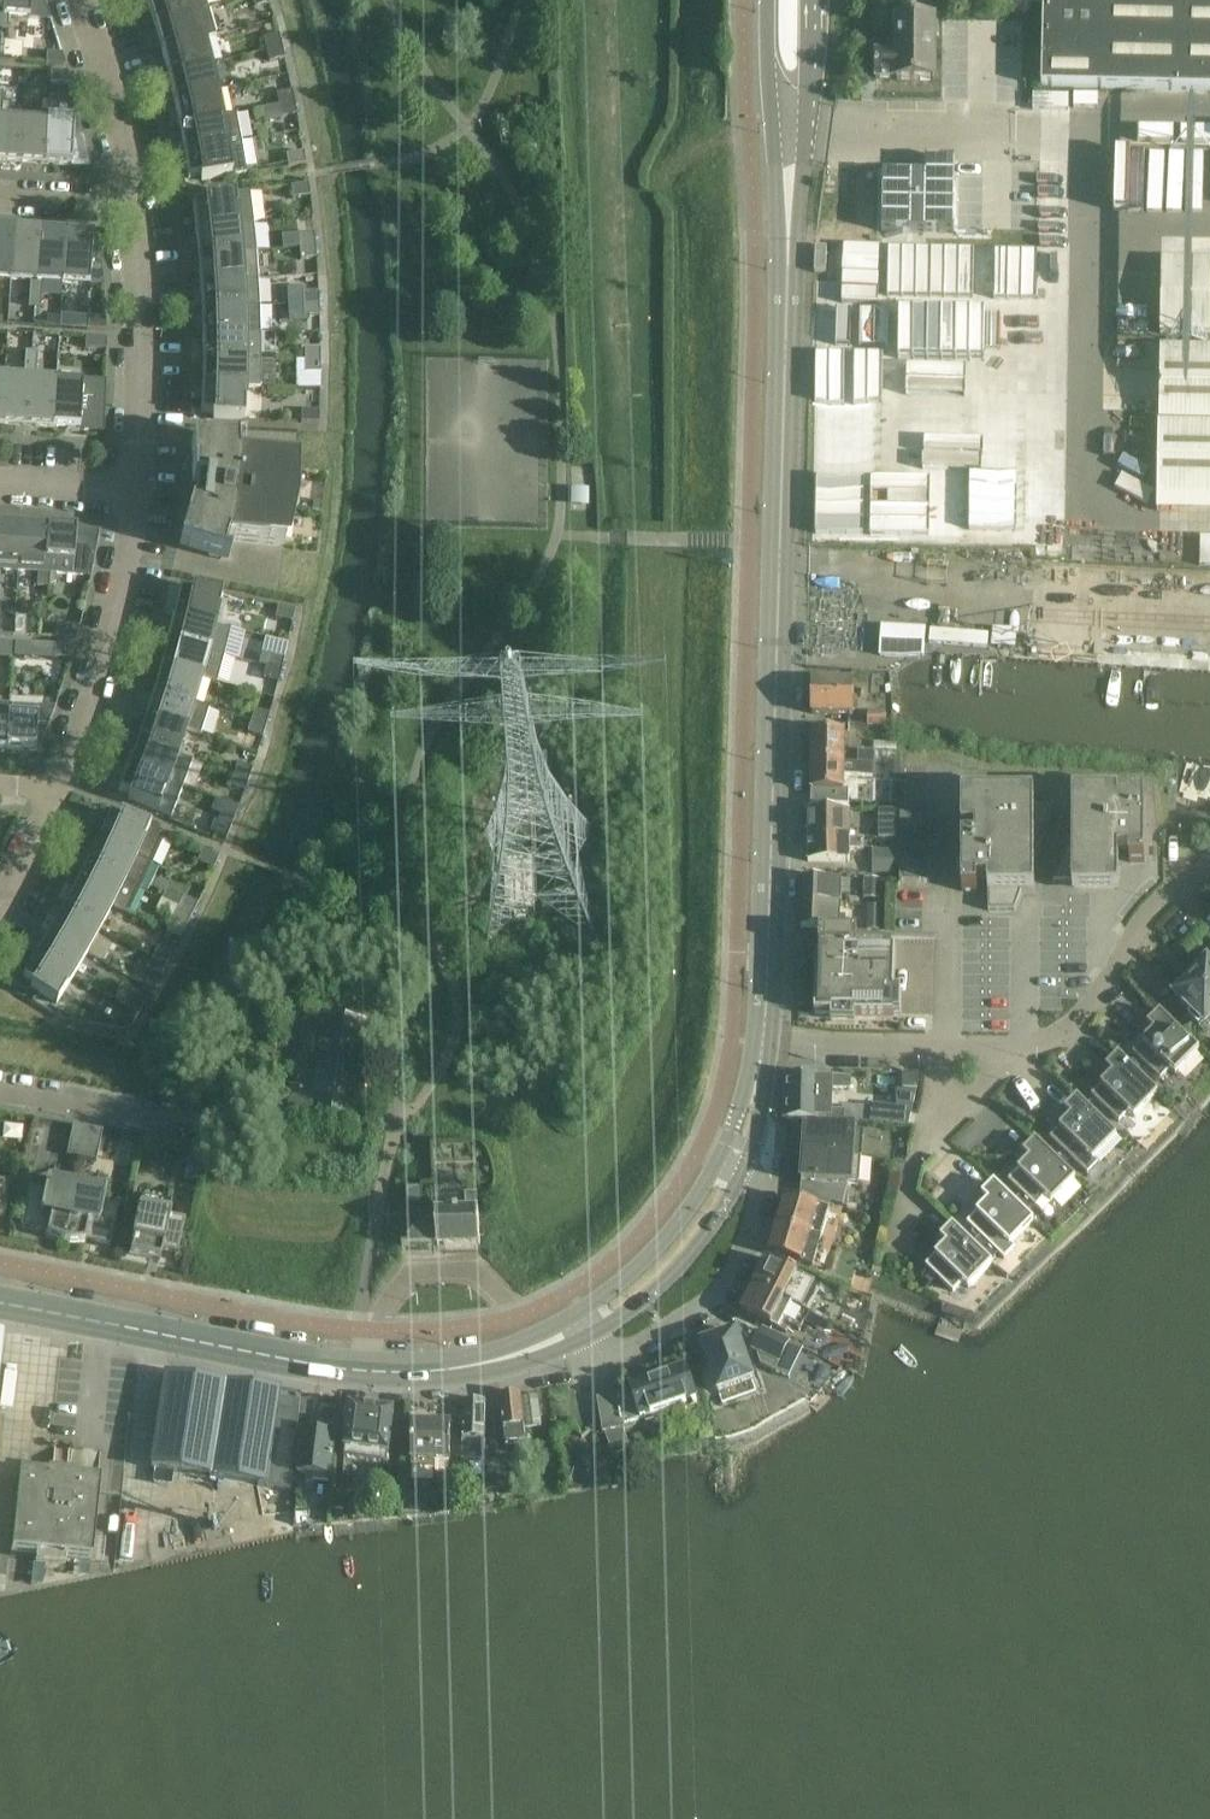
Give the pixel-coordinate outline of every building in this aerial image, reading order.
[(8,30),(9,17),(2,17),(4,0),(0,0),(0,30),(8,30)] [(9,17),(50,20),(51,20),(43,0),(4,0),(2,17),(9,17)] [(154,26),(194,14),(209,10),(206,0),(150,0),(146,1),(154,26)] [(255,9),(270,5),(268,0),(252,0),(255,9)] [(1016,6),(1044,6),(1042,88),(1209,92),(1209,0),(1016,0),(1016,6)] [(217,36),(209,10),(194,14),(154,26),(161,51),(202,40),(217,36)] [(935,17),(892,17),(892,52),(873,52),(873,81),(935,81),(935,17)] [(263,40),(266,52),(281,48),(278,36),(263,40)] [(209,66),(202,40),(161,51),(168,76),(209,66)] [(281,48),(266,52),(269,63),(284,60),(281,48)] [(62,54),(47,53),(46,65),(64,66),(65,66),(62,54)] [(215,92),(209,66),(168,76),(174,102),(215,92)] [(67,74),(51,73),(50,84),(70,85),(67,74)] [(221,119),(215,92),(174,102),(179,127),(221,119)] [(279,107),(294,104),(292,92),(276,95),(279,107)] [(18,163),(45,165),(48,117),(54,117),(55,104),(43,104),(42,122),(21,121),(18,163)] [(297,115),(294,104),(279,107),(281,119),(297,115)] [(179,127),(184,153),(240,142),(235,116),(221,119),(179,127)] [(79,119),(54,117),(48,117),(45,165),(89,168),(79,119)] [(18,163),(21,121),(2,120),(0,119),(0,162),(18,163)] [(240,142),(184,153),(189,179),(201,177),(202,182),(245,175),(240,142)] [(305,165),(303,153),(286,156),(288,168),(305,165)] [(922,176),(880,176),(880,232),(949,232),(950,177),(950,163),(922,162),(922,176)] [(310,198),(309,185),(291,188),(293,200),(310,198)] [(192,205),(196,232),(253,225),(249,193),(204,199),(205,204),(192,205)] [(253,225),(196,232),(198,258),(256,253),(253,225)] [(13,232),(0,231),(0,279),(10,280),(13,232)] [(37,282),(40,234),(13,232),(10,280),(31,282),(37,282)] [(30,295),(42,295),(43,283),(62,284),(65,236),(40,234),(37,282),(31,282),(30,295)] [(298,237),(300,249),(315,247),(314,235),(298,237)] [(99,238),(65,236),(62,284),(104,287),(99,238)] [(317,260),(315,247),(300,249),(301,261),(317,260)] [(827,248),(815,248),(814,273),(826,273),(827,248)] [(200,284),(258,280),(256,253),(198,258),(200,284)] [(1161,336),(1209,337),(1209,262),(1162,261),(1161,336)] [(202,310),(244,308),(260,307),(258,280),(200,284),(202,310)] [(303,306),(319,305),(319,293),(303,294),(303,306)] [(41,308),(42,295),(30,295),(29,308),(41,308)] [(320,317),(319,305),(303,306),(304,318),(320,317)] [(260,307),(244,308),(202,310),(203,336),(245,335),(260,335),(260,307)] [(106,332),(106,320),(88,319),(87,331),(106,332)] [(203,362),(261,362),(260,335),(245,335),(203,336),(203,362)] [(106,339),(86,338),(85,349),(106,351),(106,339)] [(1157,512),(1209,513),(1209,350),(1161,349),(1157,512)] [(305,362),(320,362),(320,350),(305,350),(305,362)] [(26,352),(25,365),(37,366),(38,353),(26,352)] [(202,388),(245,389),(260,389),(261,362),(203,362),(202,388)] [(320,374),(320,362),(305,362),(305,374),(320,374)] [(30,379),(36,379),(37,366),(25,365),(24,378),(4,377),(0,425),(27,427),(30,379)] [(55,381),(36,379),(30,379),(27,427),(52,429),(55,381)] [(106,384),(55,381),(52,429),(104,432),(106,384)] [(244,421),(245,389),(202,388),(201,415),(214,415),(214,420),(244,421)] [(319,412),(301,411),(301,424),(319,425),(319,412)] [(242,443),(200,445),(191,446),(192,470),(192,486),(204,485),(200,513),(189,510),(185,524),(181,539),(179,548),(228,563),(229,559),(226,559),(231,542),(283,548),(283,546),(276,545),(278,528),(285,529),(292,509),(290,490),(283,489),(285,472),(292,473),(293,471),(240,464),(239,447),(242,447),(242,443)] [(35,530),(21,528),(18,572),(38,573),(37,588),(49,588),(50,574),(44,574),(48,523),(36,523),(35,530)] [(59,524),(48,523),(44,574),(50,574),(91,577),(99,534),(59,531),(59,524)] [(18,572),(21,528),(0,527),(0,571),(18,572)] [(179,591),(174,617),(215,627),(215,626),(222,595),(192,589),(191,593),(179,591)] [(295,610),(278,607),(275,619),(293,623),(295,610)] [(174,617),(167,642),(224,657),(231,630),(215,626),(215,627),(174,617)] [(76,640),(79,628),(57,626),(56,639),(76,640)] [(928,655),(926,651),(912,629),(892,642),(907,668),(928,655)] [(167,642),(161,668),(202,679),(201,680),(217,684),(224,657),(167,642)] [(74,647),(54,646),(53,658),(71,660),(74,647)] [(262,654),(260,666),(266,667),(281,671),(284,660),(269,656),(262,654)] [(278,683),(281,671),(266,667),(263,679),(278,683)] [(202,679),(161,668),(154,693),(194,705),(201,680),(202,679)] [(813,683),(812,715),(852,716),(853,684),(813,683)] [(154,693),(145,718),(186,731),(201,735),(209,709),(194,705),(154,693)] [(6,750),(8,707),(0,706),(0,750),(6,750)] [(8,707),(6,750),(39,752),(54,710),(8,707)] [(254,710),(251,722),(266,727),(269,715),(254,710)] [(868,714),(867,728),(886,728),(886,714),(868,714)] [(145,718),(137,742),(177,756),(186,731),(145,718)] [(266,727),(251,722),(247,734),(262,738),(266,727)] [(811,762),(844,763),(845,734),(812,733),(811,762)] [(128,767),(183,787),(192,761),(177,756),(137,742),(128,767)] [(844,763),(811,762),(811,792),(812,792),(812,805),(844,806),(843,793),(844,775),(873,776),(873,764),(844,763)] [(237,764),(233,776),(248,781),(252,770),(237,764)] [(183,787),(128,767),(119,792),(130,796),(128,801),(171,817),(183,787)] [(248,781),(233,776),(229,787),(244,793),(248,781)] [(1073,830),(1054,883),(1073,883),(1073,886),(1073,892),(1118,892),(1118,886),(1118,866),(1118,854),(1129,854),(1129,863),(1144,863),(1144,842),(1145,833),(1145,796),(1130,796),(1130,804),(1119,804),(1119,796),(1073,796),(1073,830)] [(1034,797),(962,797),(962,804),(962,831),(975,831),(975,840),(962,840),(962,894),(977,894),(977,884),(988,884),(988,913),(1015,912),(1021,892),(1034,892),(1033,859),(1053,806),(1034,806),(1034,803),(1034,797)] [(807,811),(807,839),(850,839),(850,811),(807,811)] [(878,811),(878,812),(878,840),(897,840),(897,811),(878,811)] [(931,816),(900,815),(900,833),(931,834),(931,816)] [(109,816),(98,840),(150,864),(164,834),(122,816),(120,821),(109,816)] [(231,828),(214,821),(209,833),(226,840),(231,828)] [(900,833),(900,849),(931,850),(931,834),(900,833)] [(850,839),(807,839),(807,863),(849,863),(850,852),(864,852),(864,840),(850,839)] [(139,889),(150,864),(98,840),(87,864),(139,889)] [(931,850),(900,849),(900,865),(931,865),(931,850)] [(219,858),(202,851),(197,863),(214,870),(219,858)] [(127,913),(139,889),(87,864),(75,887),(113,906),(127,913)] [(534,908),(534,865),(505,865),(506,909),(534,908)] [(931,865),(900,865),(900,883),(930,883),(931,865)] [(801,879),(801,904),(841,906),(842,881),(801,879)] [(75,887),(64,909),(100,930),(113,906),(75,887)] [(178,908),(192,915),(198,904),(183,897),(178,908)] [(841,906),(801,904),(800,929),(840,930),(841,906)] [(187,926),(192,915),(178,908),(173,919),(187,926)] [(63,910),(50,933),(87,954),(100,930),(64,909),(63,910)] [(37,955),(36,957),(73,978),(87,954),(50,933),(37,955)] [(816,958),(815,1015),(894,1017),(896,951),(857,950),(858,937),(820,936),(819,951),(823,951),(823,958),(816,958)] [(158,948),(152,959),(166,966),(172,955),(158,948)] [(36,957),(23,978),(34,985),(31,989),(57,1005),(73,978),(36,957)] [(166,966),(152,959),(147,969),(161,977),(166,966)] [(1205,1027),(1209,1022),(1209,960),(1208,962),(1207,962),(1198,971),(1197,970),(1182,986),(1183,987),(1173,996),(1191,1013),(1187,1017),(1199,1028),(1202,1024),(1205,1027)] [(144,1005),(131,997),(124,1008),(138,1016),(144,1005)] [(1200,1052),(1160,1013),(1147,1026),(1153,1032),(1133,1054),(1160,1080),(1170,1071),(1176,1077),(1200,1052)] [(135,1021),(115,1017),(112,1030),(128,1033),(135,1021)] [(354,1121),(368,1028),(326,1022),(318,1079),(303,1077),(301,1092),(294,1091),(291,1112),(354,1121)] [(1158,1094),(1118,1056),(1106,1069),(1112,1075),(1092,1095),(1120,1122),(1129,1112),(1136,1118),(1158,1094)] [(881,1075),(856,1074),(856,1089),(880,1089),(881,1075)] [(918,1075),(903,1075),(903,1089),(917,1090),(918,1075)] [(843,1122),(860,1124),(860,1112),(831,1112),(832,1089),(850,1089),(850,1078),(787,1076),(786,1120),(807,1121),(843,1122)] [(1117,1137),(1077,1099),(1065,1112),(1071,1117),(1050,1139),(1087,1175),(1099,1163),(1095,1160),(1117,1137)] [(804,1131),(802,1157),(860,1161),(862,1136),(858,1135),(860,1124),(843,1122),(807,1121),(807,1131),(804,1131)] [(81,1159),(87,1129),(72,1126),(66,1156),(81,1159)] [(102,1132),(87,1129),(81,1159),(96,1162),(102,1132)] [(1075,1180),(1036,1141),(1023,1154),(1029,1160),(1008,1181),(1036,1208),(1045,1198),(1051,1204),(1075,1180)] [(205,1153),(190,1150),(184,1180),(199,1183),(205,1153)] [(860,1162),(860,1161),(802,1157),(801,1183),(803,1183),(802,1197),(848,1209),(848,1199),(848,1189),(859,1188),(862,1162),(860,1162)] [(64,1244),(76,1185),(48,1179),(45,1191),(44,1191),(43,1196),(28,1193),(20,1230),(46,1235),(46,1238),(49,1240),(64,1244)] [(1034,1222),(994,1184),(982,1197),(988,1202),(967,1224),(994,1251),(1004,1241),(1010,1247),(1034,1222)] [(76,1185),(64,1244),(65,1245),(81,1246),(84,1245),(84,1243),(110,1248),(117,1212),(102,1208),(103,1203),(102,1203),(104,1191),(76,1185)] [(131,1248),(129,1256),(160,1263),(162,1254),(162,1253),(177,1256),(181,1235),(183,1225),(167,1222),(168,1214),(169,1211),(171,1203),(142,1197),(141,1201),(140,1208),(138,1220),(137,1220),(135,1226),(134,1225),(130,1243),(132,1244),(131,1248)] [(466,1198),(467,1216),(459,1216),(459,1214),(454,1215),(454,1216),(436,1217),(436,1219),(431,1219),(431,1218),(403,1250),(438,1248),(438,1250),(481,1248),(478,1197),(466,1198)] [(777,1226),(811,1236),(823,1240),(823,1241),(830,1243),(838,1217),(845,1219),(847,1210),(848,1209),(802,1197),(801,1203),(786,1198),(777,1226)] [(802,1266),(811,1236),(777,1226),(769,1255),(802,1265),(801,1265),(802,1266)] [(993,1265),(953,1226),(940,1239),(946,1245),(925,1267),(953,1293),(963,1284),(969,1289),(993,1265)] [(767,1259),(754,1286),(784,1301),(808,1313),(817,1296),(801,1288),(793,1284),(797,1275),(767,1259)] [(784,1301),(754,1286),(740,1312),(787,1336),(791,1328),(798,1332),(808,1313),(784,1301)] [(776,1373),(790,1345),(763,1331),(753,1351),(756,1353),(759,1360),(761,1366),(776,1373)] [(736,1334),(701,1345),(718,1394),(753,1382),(736,1334)] [(697,1401),(686,1369),(630,1388),(631,1392),(620,1396),(620,1395),(599,1399),(603,1434),(624,1430),(625,1426),(640,1420),(697,1401)] [(160,1420),(152,1469),(291,1490),(301,1402),(281,1399),(282,1390),(230,1384),(168,1375),(160,1420)] [(525,1431),(521,1395),(501,1397),(506,1446),(519,1445),(520,1456),(527,1455),(524,1431),(525,1431)] [(542,1428),(538,1397),(522,1399),(526,1430),(542,1428)] [(464,1404),(462,1462),(467,1462),(471,1461),(484,1462),(486,1403),(464,1403),(464,1404)] [(394,1413),(369,1410),(351,1408),(345,1461),(388,1466),(394,1413)] [(710,1423),(698,1426),(701,1441),(713,1438),(710,1423)] [(451,1426),(412,1425),(410,1470),(433,1471),(433,1464),(449,1465),(451,1426)] [(303,1432),(299,1475),(314,1476),(313,1483),(329,1485),(330,1478),(332,1478),(337,1428),(320,1427),(319,1434),(303,1432)] [(47,1477),(19,1474),(10,1562),(90,1570),(99,1483),(70,1480),(71,1472),(48,1469),(47,1477)] [(497,1469),(484,1470),(486,1492),(499,1491),(497,1469)]
